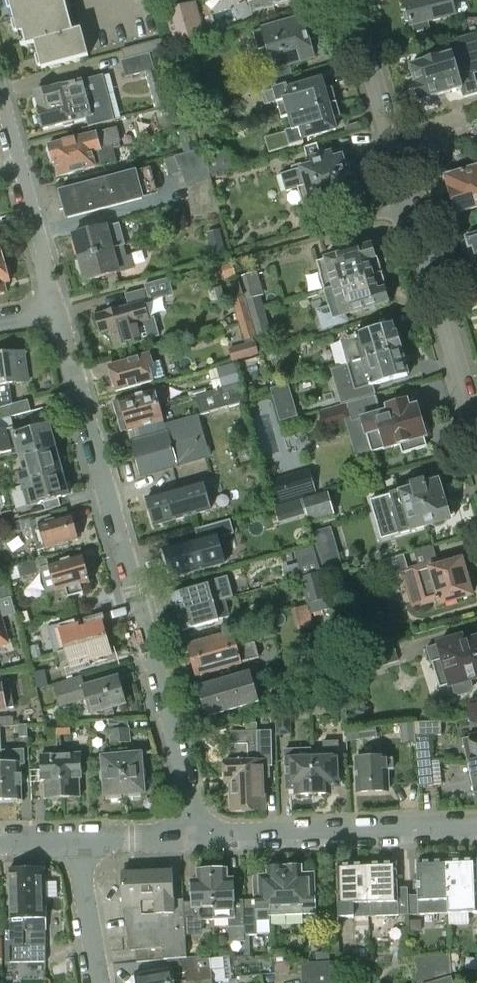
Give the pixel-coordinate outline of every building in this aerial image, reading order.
[(89,57),(81,30),(68,33),(59,0),(9,0),(21,47),(35,44),(42,69),(89,57)] [(248,2),(251,14),(298,0),(248,0),(248,2)] [(414,34),(431,29),(429,21),(457,14),(453,0),(404,0),(407,12),(403,15),(405,22),(409,22),(411,27),(412,27),(414,34)] [(174,43),(197,37),(188,2),(172,7),(173,13),(166,15),(174,43)] [(273,62),(261,66),(267,86),(293,78),(289,65),(298,62),(313,58),(313,56),(322,54),(318,40),(309,42),(302,19),(279,26),(256,33),(260,48),(268,46),(273,62)] [(410,67),(415,86),(420,102),(462,89),(464,98),(476,94),(476,88),(470,64),(476,62),(476,32),(450,41),(454,54),(410,67)] [(122,50),(124,60),(172,47),(169,38),(122,50)] [(150,54),(122,62),(126,78),(145,73),(154,70),(155,70),(150,54)] [(154,70),(145,73),(155,110),(164,107),(154,70)] [(38,109),(39,113),(36,115),(38,125),(42,125),(44,130),(62,125),(82,120),(84,129),(114,121),(103,76),(62,86),(62,85),(39,91),(35,96),(39,108),(38,109)] [(284,103),(288,118),(336,103),(332,89),(325,91),(324,90),(321,80),(288,90),(287,86),(273,90),(274,91),(261,95),(264,106),(276,103),(277,105),(284,103)] [(340,117),(336,103),(288,118),(292,132),(264,139),(269,154),(304,144),(302,140),(336,130),(333,120),(340,117)] [(189,104),(170,109),(174,125),(194,120),(189,104)] [(118,127),(48,146),(53,164),(55,163),(96,152),(114,148),(123,146),(118,127)] [(469,147),(476,147),(476,136),(469,136),(469,147)] [(181,149),(183,155),(199,151),(198,144),(181,149)] [(335,196),(337,205),(353,200),(351,191),(354,190),(353,188),(359,187),(355,173),(349,175),(348,172),(346,173),(341,158),(333,161),(331,154),(321,157),(318,147),(305,151),(309,167),(287,173),(292,190),(307,186),(311,203),(335,196)] [(96,152),(55,163),(59,177),(117,161),(114,148),(96,152)] [(203,152),(165,163),(169,176),(182,172),(188,188),(211,182),(203,152)] [(61,192),(68,219),(143,200),(140,191),(134,167),(70,184),(71,189),(61,192)] [(445,178),(451,199),(450,202),(450,204),(450,206),(450,208),(451,210),(452,212),(454,214),(456,216),(476,210),(476,168),(445,178)] [(188,188),(190,199),(215,197),(211,182),(188,188)] [(215,197),(190,199),(192,217),(221,215),(215,197)] [(73,236),(79,259),(124,247),(119,226),(107,229),(106,227),(73,236)] [(219,229),(206,233),(211,257),(224,254),(219,229)] [(465,254),(470,256),(475,272),(476,272),(476,236),(465,239),(466,240),(462,244),(465,254)] [(316,262),(325,291),(382,274),(377,258),(374,259),(370,246),(316,262)] [(124,247),(79,259),(86,282),(118,273),(118,270),(129,267),(124,247)] [(230,262),(220,264),(224,278),(234,275),(230,262)] [(0,267),(0,294),(6,293),(4,284),(9,283),(5,266),(0,267)] [(382,274),(325,291),(329,308),(317,311),(322,330),(344,324),(342,317),(387,304),(383,291),(386,290),(382,274)] [(233,302),(240,327),(251,324),(248,314),(244,299),(240,284),(230,287),(233,302)] [(220,286),(206,290),(209,301),(223,297),(220,286)] [(144,342),(143,339),(159,335),(154,317),(148,318),(145,306),(150,305),(146,290),(125,296),(129,308),(119,310),(105,313),(95,316),(100,334),(111,331),(116,349),(144,342)] [(248,314),(264,309),(259,294),(244,299),(248,314)] [(264,309),(248,314),(251,324),(253,330),(268,326),(264,309)] [(251,324),(240,327),(244,339),(244,340),(255,337),(253,330),(251,324)] [(342,340),(349,365),(401,350),(396,333),(390,335),(388,326),(365,333),(355,335),(354,336),(342,340)] [(314,338),(316,348),(334,343),(331,333),(314,338)] [(257,344),(230,351),(233,363),(260,356),(257,344)] [(401,350),(349,365),(356,390),(351,403),(374,397),(372,387),(409,376),(406,366),(406,362),(405,357),(403,353),(401,350)] [(0,356),(0,414),(2,420),(10,418),(31,412),(28,401),(11,405),(9,385),(28,383),(26,368),(24,368),(22,354),(24,354),(24,353),(0,356)] [(155,381),(151,369),(155,368),(151,354),(136,358),(137,359),(109,367),(112,379),(111,382),(113,387),(115,389),(116,392),(155,381)] [(233,365),(209,372),(215,391),(238,384),(233,365)] [(278,423),(297,418),(287,385),(269,390),(278,423)] [(239,386),(197,397),(201,414),(243,403),(239,386)] [(119,401),(113,403),(117,418),(159,406),(170,403),(165,387),(119,400),(119,401)] [(351,403),(350,402),(320,410),(325,430),(362,420),(366,435),(372,434),(377,452),(408,444),(410,452),(427,447),(424,439),(426,438),(426,437),(429,432),(426,423),(421,421),(417,406),(409,409),(407,402),(386,408),(388,412),(371,416),(370,413),(354,417),(351,403)] [(159,406),(117,418),(121,433),(128,431),(163,421),(159,406)] [(167,433),(131,443),(141,478),(178,467),(182,466),(183,461),(191,459),(195,462),(208,458),(196,416),(165,425),(167,433)] [(0,421),(0,454),(9,452),(12,461),(55,449),(48,425),(34,429),(32,425),(14,430),(10,418),(2,420),(0,421)] [(12,461),(8,462),(15,485),(21,484),(61,472),(58,463),(61,460),(59,452),(55,451),(55,449),(12,461)] [(64,482),(61,472),(21,484),(27,508),(44,503),(59,499),(68,496),(67,494),(70,491),(68,483),(64,482)] [(288,501),(281,477),(268,481),(275,505),(288,501)] [(390,518),(395,536),(432,526),(438,528),(442,527),(446,521),(450,520),(450,518),(455,517),(451,502),(445,504),(438,481),(436,482),(435,478),(420,482),(393,490),(395,495),(377,500),(382,515),(390,512),(394,513),(394,515),(392,517),(390,518)] [(202,484),(146,499),(154,527),(210,511),(202,484)] [(327,492),(303,499),(310,522),(334,515),(327,492)] [(59,499),(44,503),(46,511),(62,506),(59,499)] [(300,500),(288,503),(291,515),(303,511),(300,500)] [(38,519),(30,521),(39,551),(78,540),(77,537),(80,534),(78,527),(74,526),(71,516),(52,521),(51,518),(39,522),(38,519)] [(22,532),(20,525),(19,520),(7,523),(11,535),(22,532)] [(229,521),(196,530),(199,542),(165,551),(172,577),(227,562),(220,537),(232,534),(229,521)] [(312,548),(294,554),(301,576),(319,571),(312,548)] [(404,555),(379,562),(383,578),(403,572),(408,570),(404,555)] [(82,556),(40,569),(47,595),(65,590),(68,599),(83,595),(80,586),(87,584),(88,586),(91,585),(89,577),(91,577),(88,564),(85,565),(82,556)] [(408,570),(403,572),(413,607),(435,601),(436,603),(439,602),(440,605),(471,596),(461,560),(447,564),(446,560),(412,569),(408,570)] [(34,562),(18,567),(21,578),(37,573),(34,562)] [(323,572),(302,578),(310,605),(331,598),(323,572)] [(172,595),(178,614),(224,599),(235,595),(229,574),(207,581),(208,585),(172,595)] [(11,596),(7,584),(0,586),(0,600),(11,596)] [(8,643),(1,620),(17,615),(12,598),(0,602),(0,645),(8,643)] [(310,605),(296,608),(303,632),(314,629),(311,616),(335,610),(331,598),(310,605)] [(224,599),(178,614),(183,632),(217,622),(218,620),(229,617),(224,599)] [(76,621),(47,629),(54,654),(59,652),(106,640),(102,624),(84,628),(82,624),(77,625),(76,621)] [(187,646),(191,662),(246,647),(242,632),(231,635),(230,634),(187,646)] [(427,649),(431,664),(444,660),(451,686),(453,686),(456,695),(460,698),(472,694),(475,690),(472,680),(476,679),(476,640),(464,644),(462,639),(427,649)] [(106,640),(59,652),(62,662),(69,660),(72,671),(94,665),(93,661),(111,656),(106,640)] [(246,647),(191,662),(196,678),(239,665),(239,664),(255,659),(251,645),(246,647)] [(44,670),(34,672),(37,688),(48,686),(44,670)] [(199,688),(207,718),(263,702),(254,672),(199,688)] [(16,709),(12,681),(1,683),(0,677),(0,711),(16,709)] [(54,685),(60,707),(87,699),(91,714),(125,704),(124,700),(126,699),(121,683),(119,683),(118,679),(85,688),(82,677),(54,685)] [(311,703),(312,713),(334,710),(332,700),(311,703)] [(274,711),(276,735),(292,734),(290,706),(274,711)] [(438,717),(412,718),(413,732),(427,731),(439,731),(438,717)] [(0,718),(0,728),(1,728),(2,727),(14,727),(14,718),(0,718)] [(400,739),(413,738),(413,732),(412,718),(399,719),(400,739)] [(128,720),(119,721),(120,744),(129,743),(128,720)] [(120,744),(119,721),(110,722),(111,744),(120,744)] [(60,736),(59,722),(49,723),(49,737),(60,736)] [(69,722),(59,722),(60,736),(70,736),(69,722)] [(245,733),(255,732),(254,724),(244,724),(245,733)] [(19,725),(20,738),(28,737),(28,725),(19,725)] [(358,730),(347,732),(348,742),(360,741),(358,730)] [(139,731),(139,740),(149,740),(149,731),(139,731)] [(413,732),(413,738),(418,785),(432,783),(427,731),(413,732)] [(258,761),(258,732),(231,733),(232,746),(230,746),(230,761),(226,761),(227,783),(231,783),(232,810),(248,809),(248,762),(258,761)] [(269,732),(258,732),(258,761),(248,762),(248,809),(264,809),(263,777),(268,777),(267,761),(270,761),(269,732)] [(463,739),(468,762),(476,760),(476,736),(463,739)] [(324,758),(313,758),(314,795),(332,795),(333,787),(340,787),(338,741),(323,742),(324,758)] [(312,750),(286,751),(287,790),(299,789),(299,795),(314,795),(313,758),(312,750)] [(141,754),(122,756),(125,796),(128,795),(128,799),(142,798),(142,794),(145,794),(141,754)] [(81,755),(61,756),(63,799),(66,799),(69,801),(74,801),(77,798),(80,798),(80,780),(82,779),(81,755)] [(63,799),(61,756),(41,757),(42,780),(45,780),(46,800),(49,800),(52,802),(57,801),(60,799),(63,799)] [(125,796),(122,756),(101,758),(105,797),(109,797),(109,801),(122,799),(122,796),(125,796)] [(387,757),(358,758),(360,793),(389,792),(388,771),(395,771),(394,760),(388,760),(387,757)] [(468,762),(475,793),(476,793),(476,760),(468,762)] [(19,763),(3,764),(5,804),(13,803),(16,801),(22,801),(21,788),(23,787),(22,776),(20,776),(19,763)] [(448,861),(449,913),(476,911),(476,860),(448,861)] [(418,896),(410,897),(410,915),(449,913),(448,861),(417,862),(418,896)] [(256,901),(245,901),(245,938),(260,938),(259,927),(271,927),(271,918),(270,895),(286,894),(284,868),(282,868),(282,863),(270,864),(270,868),(267,868),(267,876),(259,877),(260,897),(256,897),(256,901)] [(397,863),(367,864),(371,917),(410,915),(410,897),(409,889),(399,889),(397,863)] [(367,864),(337,865),(339,919),(371,917),(367,864)] [(302,867),(284,868),(286,894),(270,895),(271,918),(317,915),(314,874),(302,875),(302,867)] [(10,920),(25,920),(27,870),(9,871),(10,920)] [(25,920),(26,931),(27,960),(46,959),(45,930),(46,919),(44,870),(27,870),(25,920)] [(191,902),(184,902),(185,936),(203,936),(202,921),(215,921),(212,870),(197,871),(197,881),(191,881),(191,902)] [(227,870),(212,870),(215,921),(229,920),(230,942),(245,942),(245,938),(245,901),(234,902),(233,879),(228,880),(227,870)] [(123,874),(121,874),(123,903),(124,909),(131,951),(136,951),(137,962),(183,960),(186,960),(186,958),(185,936),(184,902),(184,899),(174,900),(173,872),(155,873),(153,873),(153,871),(125,872),(125,874),(123,874)] [(330,954),(316,954),(316,964),(330,963),(330,954)] [(452,977),(449,954),(412,956),(414,982),(454,982),(452,977)] [(286,955),(273,956),(275,973),(288,971),(286,955)] [(135,975),(137,982),(181,982),(189,982),(215,982),(213,970),(201,971),(200,958),(186,958),(186,960),(183,960),(183,967),(173,968),(135,975)] [(330,963),(316,964),(302,965),(303,982),(331,982),(330,963)]
